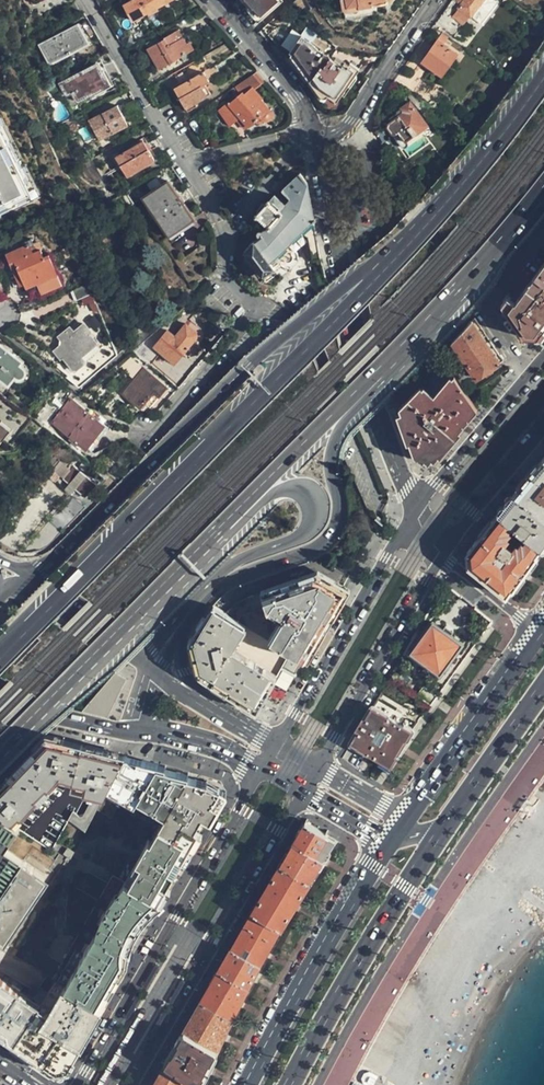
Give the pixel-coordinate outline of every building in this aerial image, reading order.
[(157,8),(170,0),(134,0),(124,6),(133,22),(148,13),(149,15),(158,10),(157,8)] [(258,19),(280,0),(242,0),(258,19)] [(346,6),(357,4),(357,8),(386,2),(386,0),(345,0),(346,6)] [(462,2),(459,5),(457,8),(459,10),(465,16),(467,18),(481,0),(459,0),(462,2)] [(287,7),(262,30),(286,57),(288,53),(298,60),(296,62),(305,69),(303,72),(311,78),(309,80),(318,86),(316,89),(336,102),(359,69),(349,63),(347,65),(342,62),(341,64),(333,59),(332,60),(328,57),(327,55),(325,56),(310,46),(311,44),(300,37),(306,28),(287,7)] [(88,43),(77,25),(39,46),(49,65),(88,43)] [(159,69),(190,51),(186,45),(178,30),(163,39),(164,39),(148,49),(159,69)] [(442,43),(447,36),(441,32),(436,39),(442,43)] [(456,54),(442,43),(436,39),(420,63),(439,76),(456,54)] [(108,85),(96,64),(60,84),(66,96),(72,94),(77,103),(108,85)] [(187,108),(209,95),(204,87),(208,85),(207,84),(211,82),(205,70),(176,87),(187,108)] [(263,79),(257,72),(235,87),(239,93),(228,103),(227,101),(217,109),(228,123),(235,118),(242,127),(246,124),(248,127),(256,120),(258,118),(260,120),(262,121),(264,122),(266,121),(268,121),(270,119),(271,117),(271,114),(270,111),(260,99),(261,98),(253,89),(252,89),(251,88),(263,79)] [(425,125),(408,102),(400,108),(403,112),(387,124),(386,128),(391,134),(394,135),(397,132),(404,142),(425,125)] [(126,125),(116,106),(88,122),(98,141),(126,125)] [(430,115),(426,110),(422,113),(426,118),(430,115)] [(0,133),(0,209),(30,195),(0,133)] [(141,142),(114,159),(121,170),(126,179),(154,161),(141,142)] [(121,170),(114,159),(110,161),(117,173),(121,170)] [(319,255),(307,186),(300,176),(281,191),(288,200),(282,205),(274,196),(270,200),(269,200),(256,213),(269,224),(261,232),(260,232),(258,231),(257,232),(255,234),(255,236),(256,238),(257,239),(259,239),(254,242),(253,241),(243,252),(261,278),(275,269),(272,265),(291,244),(290,243),(300,232),(307,238),(311,262),(317,285),(321,283),(327,282),(319,255)] [(195,218),(169,180),(144,198),(169,236),(195,218)] [(119,239),(116,229),(111,231),(114,241),(119,239)] [(106,244),(102,232),(96,234),(100,246),(106,244)] [(6,258),(8,264),(15,261),(17,265),(15,266),(26,288),(56,274),(47,255),(43,257),(38,249),(32,253),(27,244),(5,255),(0,245),(0,261),(6,258)] [(518,299),(510,293),(501,305),(524,339),(536,340),(543,331),(543,330),(543,265),(518,299)] [(60,283),(56,274),(26,288),(30,298),(60,283)] [(93,295),(88,284),(73,290),(78,302),(93,295)] [(499,353),(476,318),(452,342),(476,380),(492,369),(504,360),(499,353)] [(87,320),(81,323),(90,343),(96,340),(87,320)] [(90,343),(81,323),(70,328),(69,326),(59,330),(64,340),(58,343),(65,358),(72,354),(79,366),(87,362),(86,359),(102,351),(96,340),(90,343)] [(175,366),(197,340),(197,337),(196,335),(196,333),(187,327),(177,339),(168,333),(154,349),(175,366)] [(5,349),(0,355),(0,381),(4,384),(10,377),(12,378),(13,378),(16,378),(17,377),(19,376),(20,375),(20,372),(20,370),(20,369),(19,367),(19,366),(11,359),(13,356),(5,349)] [(435,399),(455,376),(446,362),(420,388),(435,399)] [(166,388),(141,367),(120,392),(140,409),(145,403),(151,408),(166,388)] [(467,395),(455,376),(435,399),(420,388),(399,408),(407,429),(406,430),(414,458),(418,460),(420,459),(426,463),(428,465),(429,464),(432,461),(434,462),(452,440),(477,409),(467,395)] [(105,427),(72,400),(54,425),(87,451),(105,427)] [(1,438),(10,427),(0,420),(0,437),(1,438)] [(85,498),(96,484),(64,458),(53,471),(85,498)] [(543,459),(532,473),(515,494),(543,518),(543,460),(543,459)] [(515,494),(509,501),(499,514),(539,548),(543,552),(543,550),(543,518),(515,494)] [(534,555),(539,548),(499,514),(483,533),(468,552),(468,565),(507,595),(512,588),(514,589),(525,572),(536,556),(534,555)] [(246,627),(291,654),(300,659),(304,662),(325,627),(346,591),(339,586),(317,573),(245,599),(233,606),(224,613),(246,627)] [(224,613),(214,606),(197,632),(192,644),(200,671),(204,677),(231,693),(258,710),(269,692),(277,678),(233,649),(246,627),(224,613)] [(463,644),(432,621),(421,637),(410,652),(440,674),(443,670),(444,670),(446,671),(448,671),(450,668),(450,666),(450,664),(449,662),(463,644)] [(291,654),(282,669),(291,675),(300,659),(291,654)] [(124,660),(72,709),(116,722),(121,720),(136,673),(135,667),(124,660)] [(397,680),(407,687),(413,678),(403,671),(397,680)] [(429,704),(436,694),(420,684),(413,693),(429,704)] [(411,731),(372,708),(365,720),(364,719),(357,731),(358,731),(351,743),(357,746),(356,748),(367,754),(368,753),(387,764),(393,754),(395,756),(399,749),(404,740),(406,741),(411,731)] [(125,756),(109,753),(47,737),(0,787),(0,816),(14,825),(60,778),(72,781),(73,782),(87,786),(88,786),(86,794),(104,797),(125,756)] [(139,760),(125,756),(104,797),(97,811),(112,818),(116,810),(113,809),(139,760)] [(206,819),(219,797),(203,788),(202,789),(171,773),(169,776),(156,768),(158,764),(139,760),(113,809),(116,810),(120,803),(159,825),(151,840),(148,838),(125,881),(84,858),(68,884),(94,899),(94,898),(99,901),(85,925),(96,932),(65,987),(88,1000),(91,1002),(108,975),(117,960),(125,949),(130,938),(133,933),(137,927),(140,923),(144,916),(148,911),(151,907),(153,905),(158,899),(160,900),(177,870),(191,845),(206,819)] [(177,870),(160,900),(158,899),(153,905),(151,907),(148,911),(144,916),(140,923),(137,927),(133,933),(130,938),(125,949),(117,960),(108,975),(91,1002),(88,1000),(69,1028),(55,1051),(50,1052),(32,1041),(27,1048),(52,1065),(60,1062),(130,952),(134,942),(138,934),(142,928),(146,922),(158,908),(163,902),(165,903),(228,793),(222,780),(165,766),(158,764),(156,768),(169,776),(171,773),(202,789),(203,788),(219,797),(206,819),(191,845),(177,870)] [(97,811),(104,797),(86,794),(88,786),(87,786),(66,825),(85,833),(97,811)] [(7,851),(20,832),(0,820),(0,937),(5,941),(17,921),(14,919),(16,915),(20,917),(32,899),(28,897),(32,890),(36,893),(46,876),(7,851)] [(299,832),(294,842),(324,860),(329,850),(336,840),(305,821),(299,832)] [(324,860),(294,842),(287,854),(280,864),(310,882),(317,871),(324,860)] [(310,882),(280,864),(266,888),(252,912),(281,929),(295,906),(310,882)] [(281,929),(252,912),(242,931),(232,948),(261,965),(271,947),(281,929)] [(65,987),(96,932),(85,925),(53,980),(57,982),(65,987)] [(5,941),(0,948),(4,951),(10,944),(5,941)] [(261,965),(232,948),(224,961),(218,971),(249,987),(255,976),(261,965)] [(249,987),(218,971),(210,986),(201,1002),(233,1021),(242,1002),(249,987)] [(27,1048),(32,1041),(50,1052),(55,1051),(69,1028),(88,1000),(65,987),(57,982),(41,1008),(28,1000),(19,994),(21,992),(0,978),(0,1030),(27,1048)] [(30,998),(21,992),(19,994),(28,1000),(30,998)] [(233,1021),(201,1002),(193,1016),(184,1031),(217,1051),(224,1037),(233,1021)] [(217,1051),(184,1031),(176,1047),(166,1064),(199,1084),(208,1068),(217,1051)] [(166,1064),(158,1079),(155,1084),(200,1084),(199,1084),(166,1064)]
